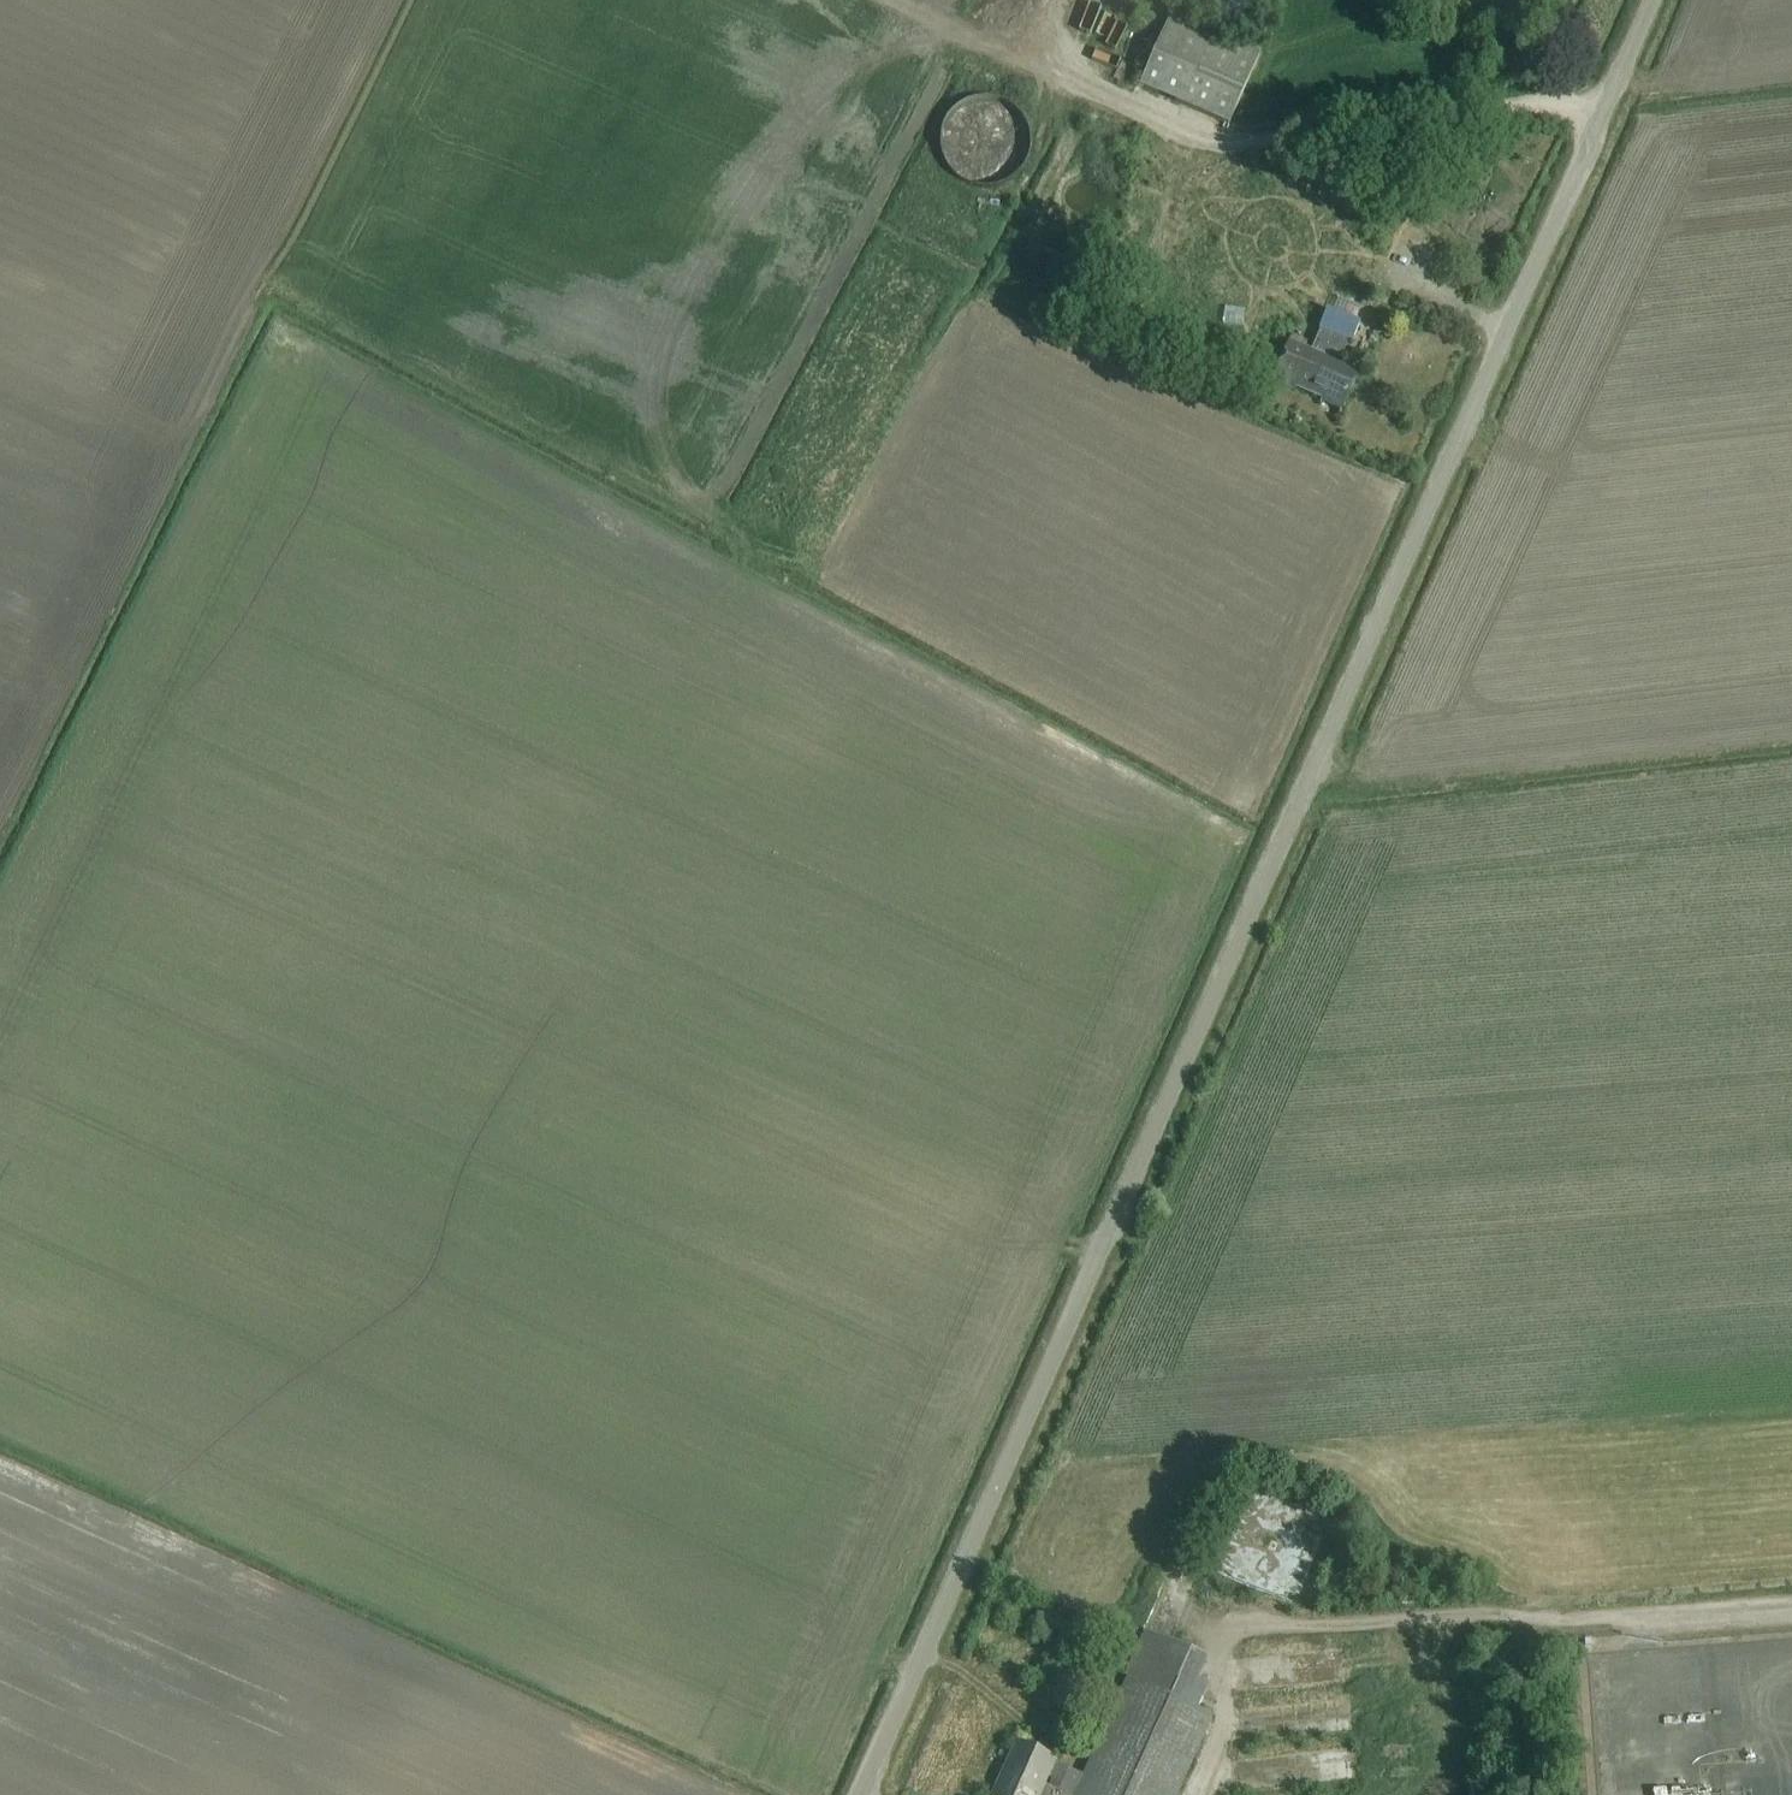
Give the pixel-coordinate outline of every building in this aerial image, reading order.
[(1140,88),(1228,126),(1259,54),(1171,16),(1140,88)] [(949,138),(960,140),(953,172),(1018,185),(1034,107),(958,91),(949,138)] [(1360,374),(1331,361),(1339,342),(1349,347),(1358,325),(1326,312),(1318,330),(1320,330),(1319,332),(1310,353),(1291,345),(1275,381),(1344,409),(1360,374)] [(1211,1711),(1201,1707),(1208,1688),(1199,1685),(1212,1652),(1145,1627),(1093,1768),(1016,1740),(995,1794),(1180,1794),(1211,1711)]
